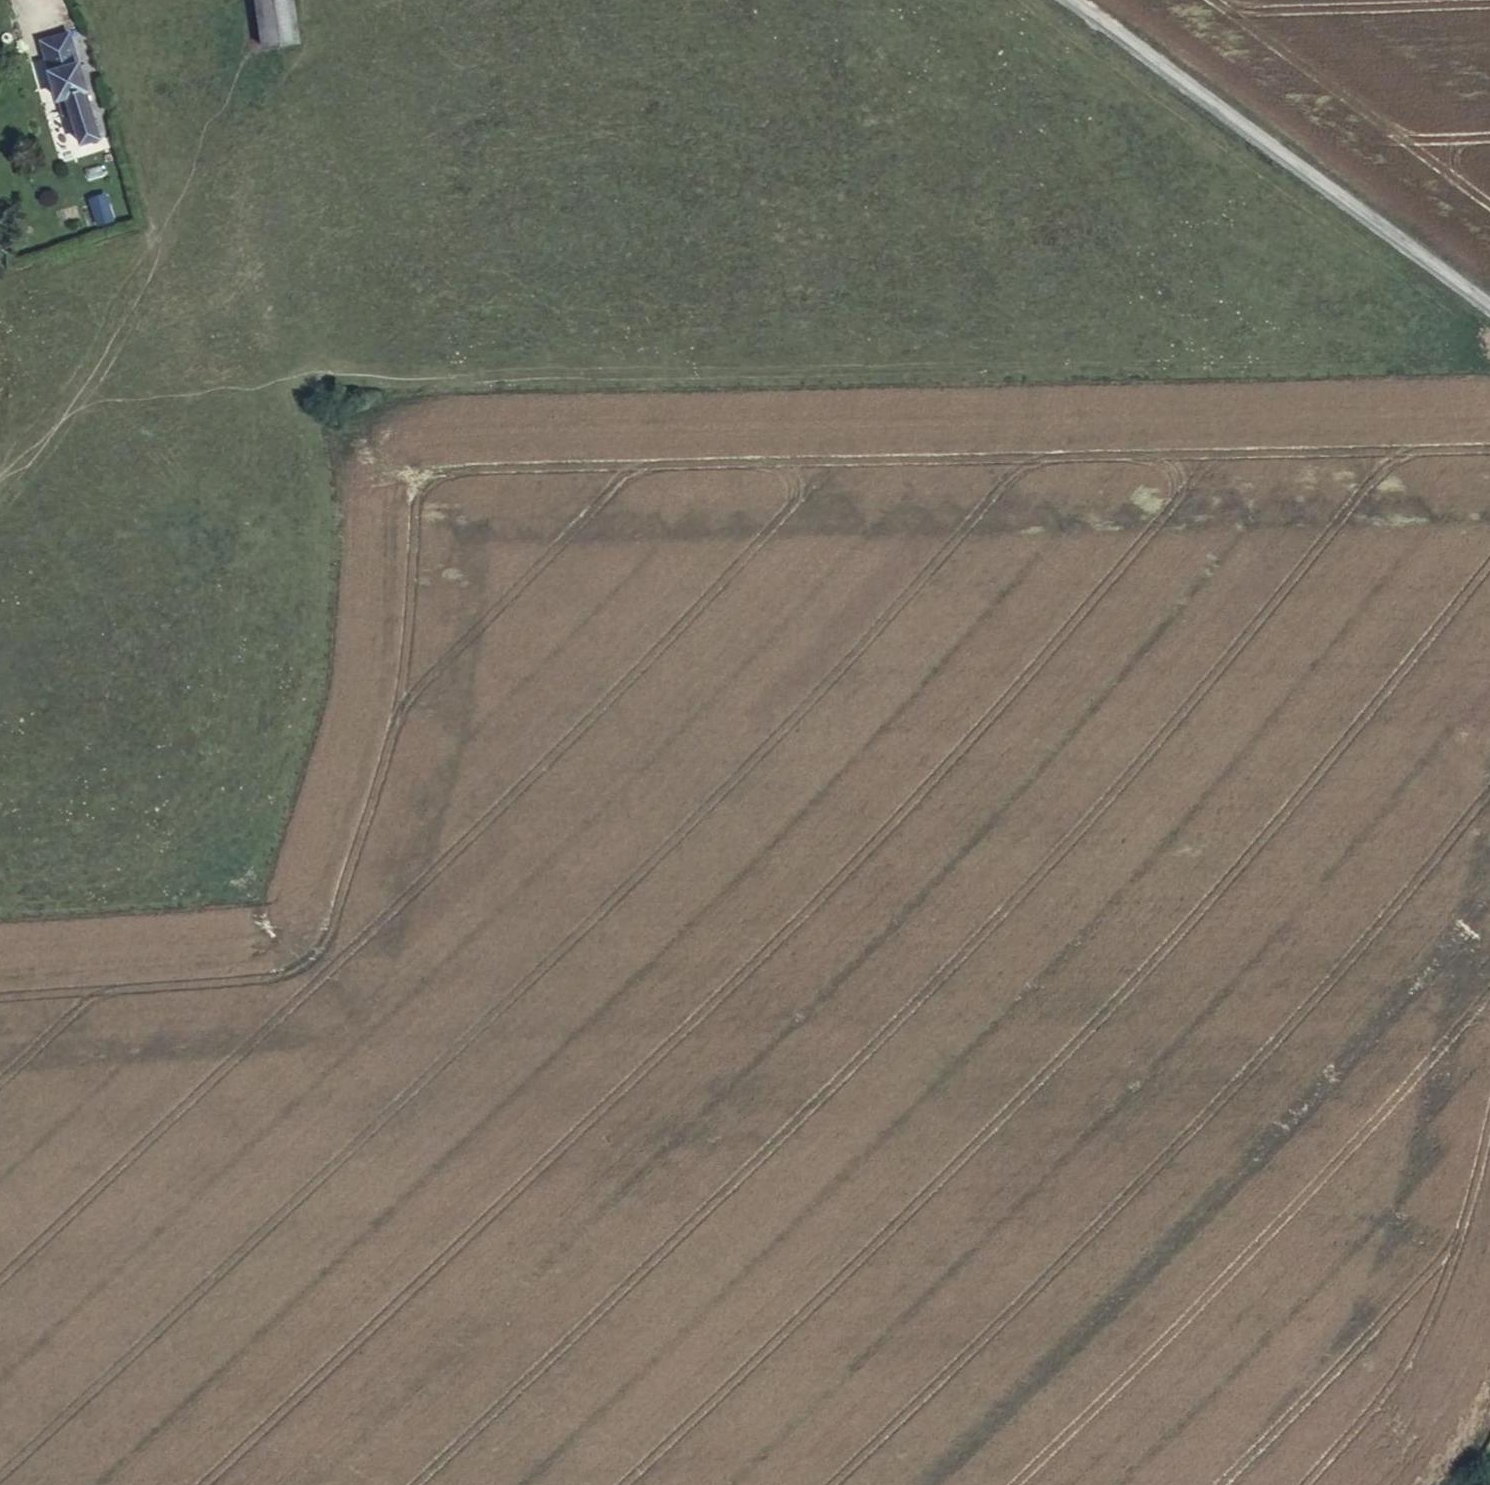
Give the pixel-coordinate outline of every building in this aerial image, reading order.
[(263,46),(299,41),(292,0),(256,0),(263,46)] [(85,92),(86,92),(70,40),(43,47),(58,100),(67,97),(81,144),(99,139),(85,92)] [(104,196),(90,200),(97,225),(112,220),(104,196)]
